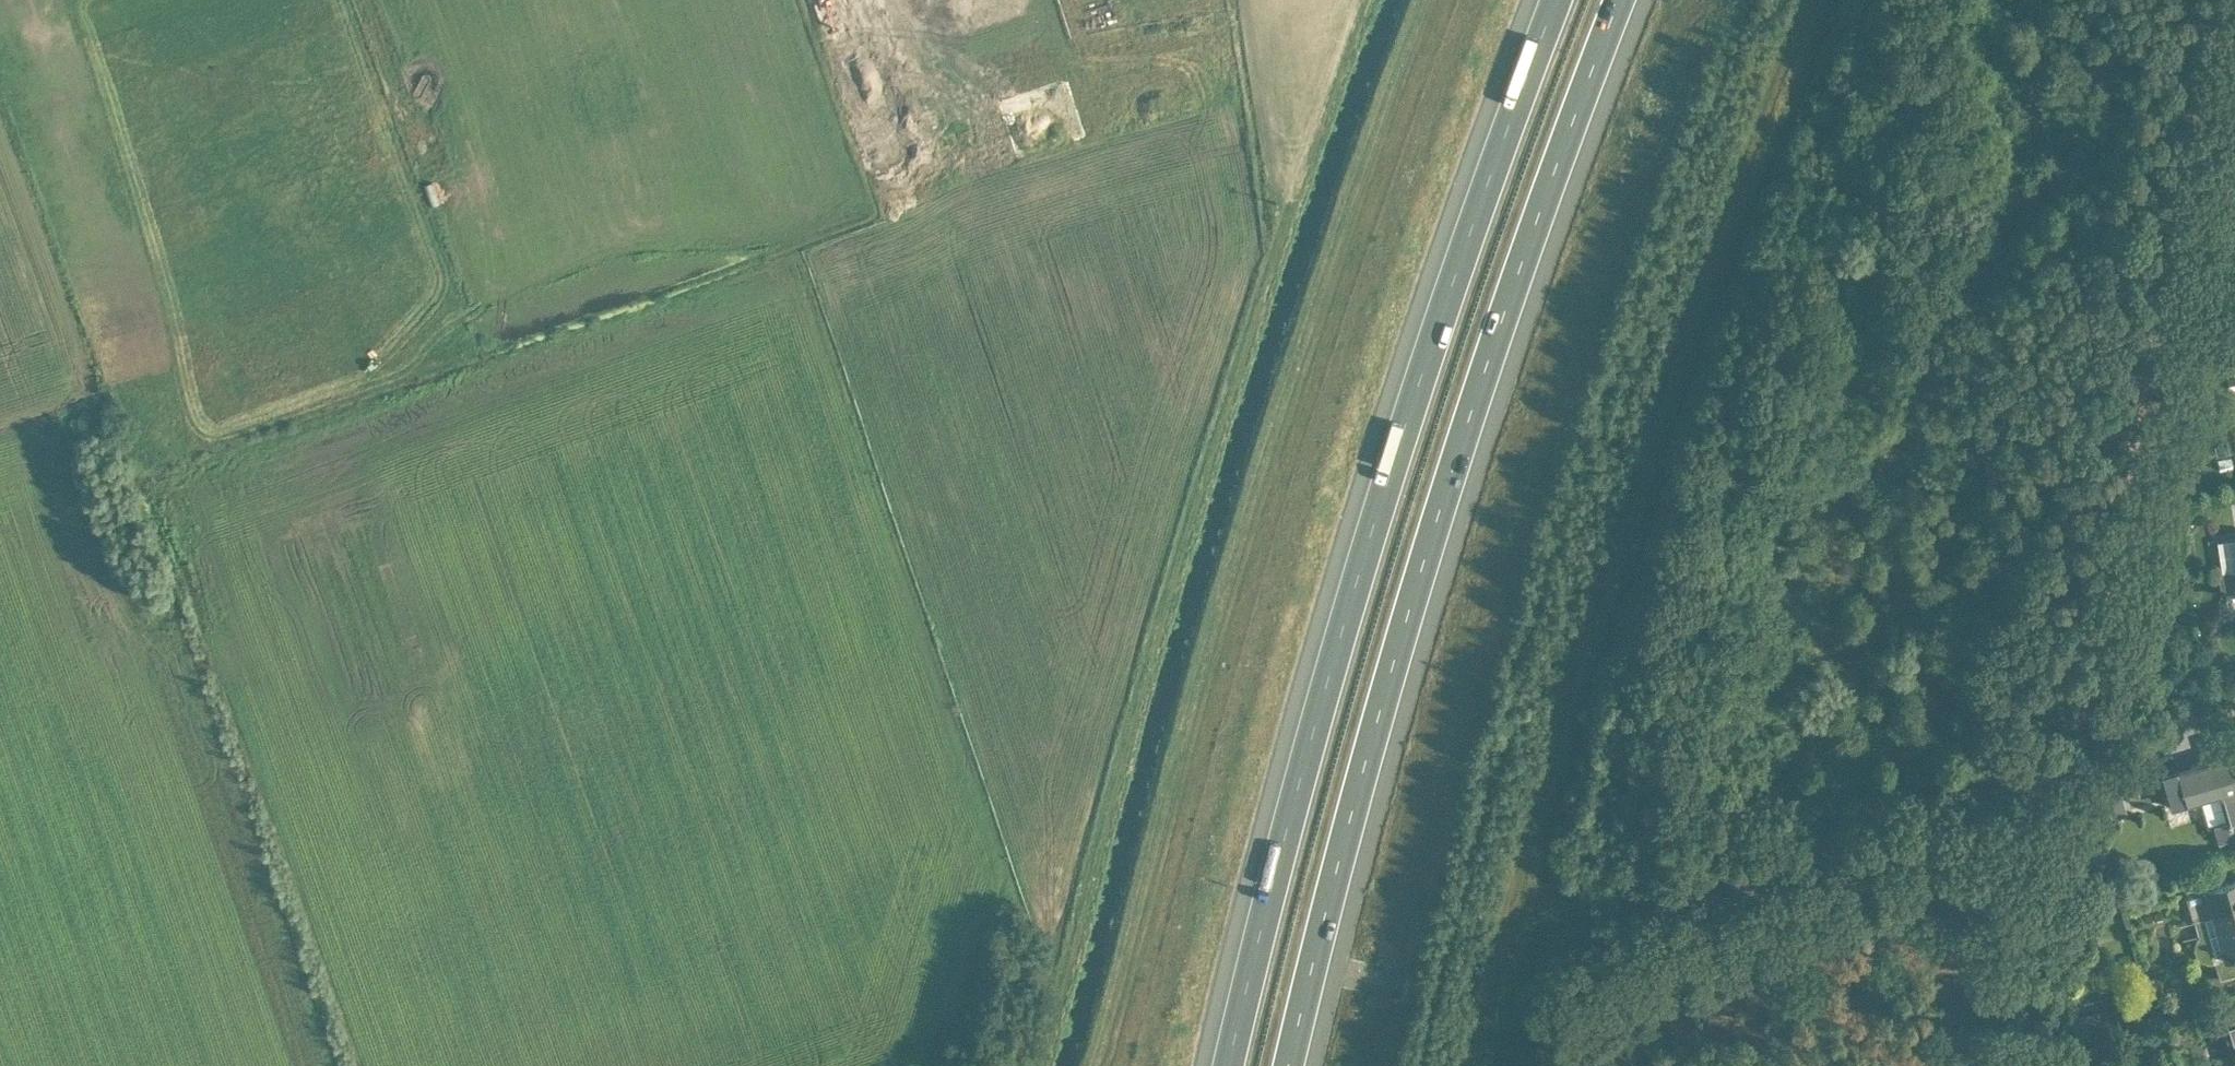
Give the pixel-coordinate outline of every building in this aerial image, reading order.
[(2217,540),(2222,570),(2218,571),(2222,595),(2226,594),(2226,596),(2232,595),(2231,593),(2234,592),(2234,537),(2217,540)] [(2161,773),(2171,806),(2194,800),(2220,792),(2228,819),(2213,823),(2219,842),(2234,838),(2234,752),(2161,773)] [(2108,762),(2103,781),(2116,778),(2135,774),(2130,756),(2108,762)] [(2110,820),(2125,815),(2117,783),(2102,787),(2110,820)] [(2213,823),(2228,819),(2220,792),(2194,800),(2201,827),(2213,823)] [(2184,893),(2192,919),(2195,918),(2200,933),(2197,935),(2196,937),(2194,940),(2194,943),(2193,946),(2194,948),(2194,951),(2195,952),(2197,954),(2199,957),(2201,959),(2204,960),(2205,960),(2208,961),(2211,961),(2214,960),(2220,979),(2234,974),(2234,879),(2184,893)] [(2222,1015),(2234,1060),(2234,1011),(2222,1015)]
